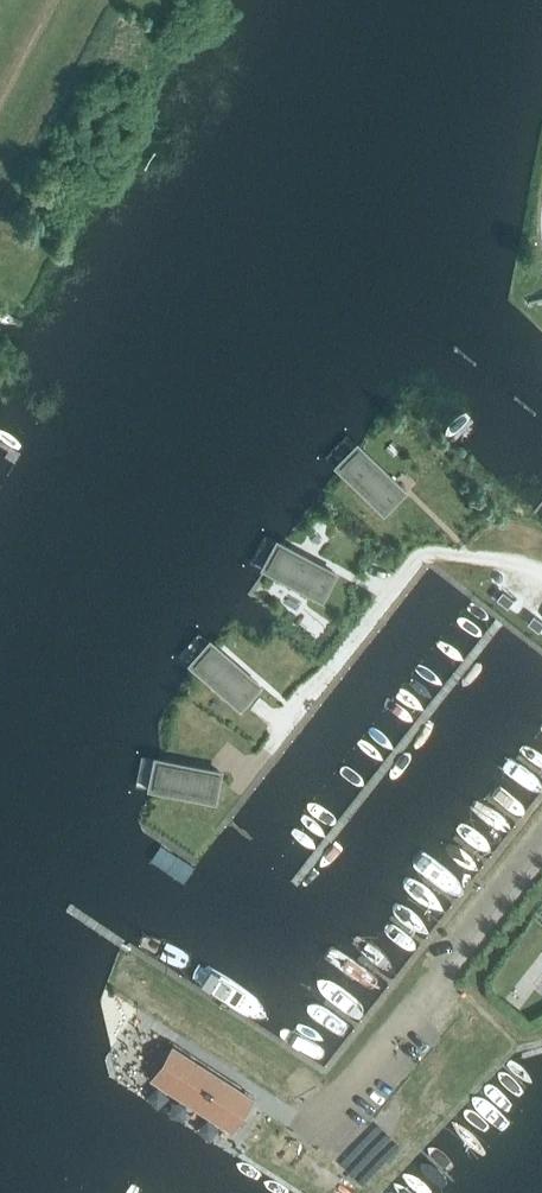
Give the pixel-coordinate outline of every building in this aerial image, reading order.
[(360,445),(341,464),(381,504),(400,485),(360,445)] [(279,542),(268,565),(322,595),(334,571),(279,542)] [(212,642),(195,662),(241,703),(259,684),(212,642)] [(158,758),(153,783),(214,796),(219,770),(158,758)] [(232,1131),(250,1102),(235,1093),(239,1087),(240,1088),(241,1086),(173,1043),(154,1074),(198,1102),(195,1107),(232,1131)]
